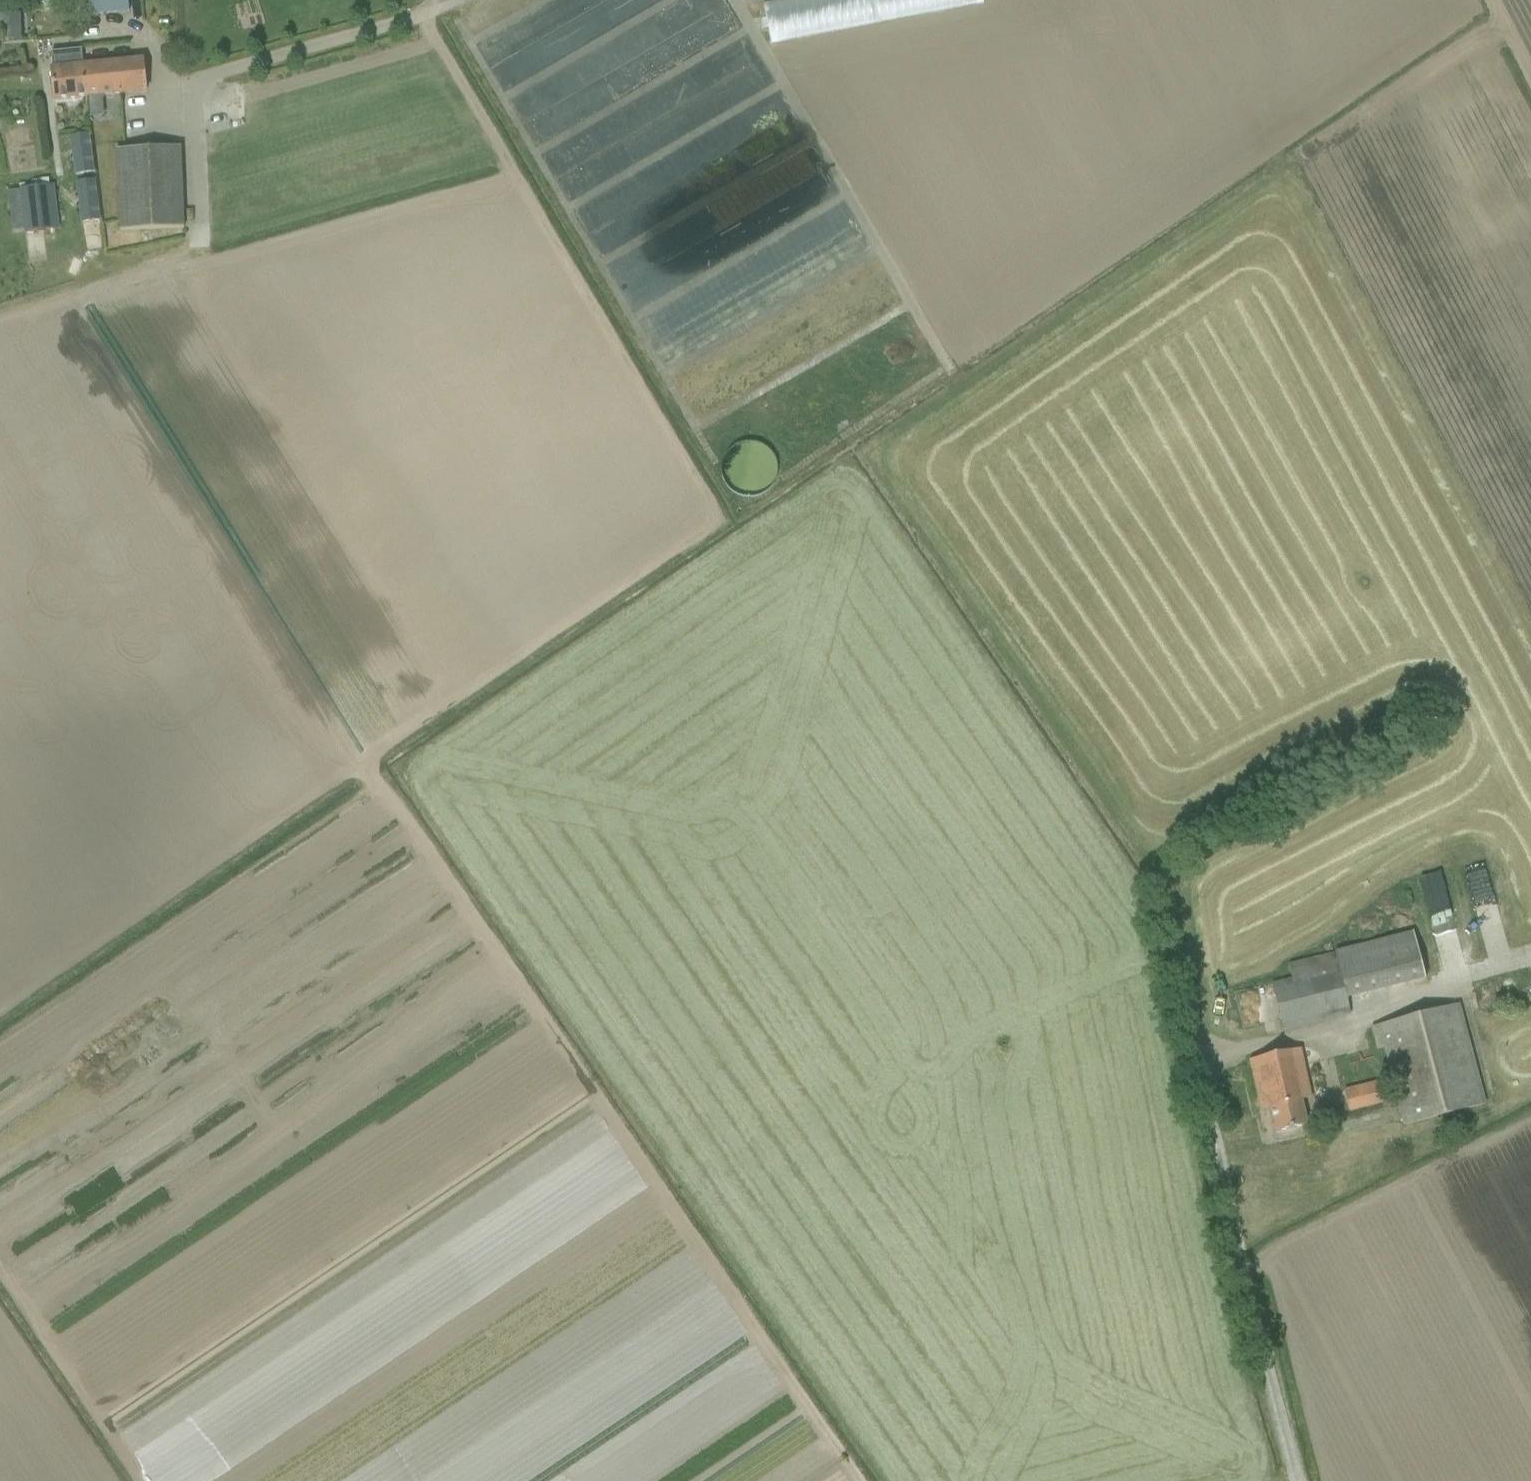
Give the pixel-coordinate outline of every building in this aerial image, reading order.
[(90,15),(129,12),(128,0),(89,0),(90,15)] [(86,97),(83,66),(81,51),(50,54),(52,69),(55,100),(86,97)] [(143,60),(83,66),(86,97),(145,92),(143,60)] [(37,94),(36,83),(17,84),(18,94),(37,94)] [(110,102),(97,104),(100,123),(127,119),(124,102),(110,104),(110,102)] [(69,137),(75,175),(94,172),(89,134),(69,137)] [(184,229),(182,167),(181,147),(116,150),(119,231),(184,229)] [(81,223),(100,220),(95,180),(76,182),(81,223)] [(18,189),(23,232),(59,228),(53,185),(18,189)] [(1474,868),(1479,890),(1498,886),(1493,864),(1474,868)] [(1478,891),(1480,904),(1501,902),(1500,889),(1478,891)] [(1462,921),(1457,898),(1441,901),(1447,925),(1462,921)] [(1346,953),(1355,1002),(1433,987),(1423,938),(1346,953)] [(1291,980),(1272,985),(1283,1031),(1303,1027),(1319,1022),(1318,1016),(1349,1008),(1347,1000),(1335,954),(1308,961),(1288,966),(1290,971),(1292,978),(1308,974),(1309,982),(1293,986),(1291,980)] [(1403,1128),(1485,1106),(1458,1005),(1371,1028),(1376,1050),(1382,1049),(1403,1128)] [(1275,1133),(1295,1129),(1307,1126),(1301,1100),(1311,1098),(1301,1050),(1269,1056),(1249,1061),(1258,1100),(1257,1101),(1258,1108),(1260,1108),(1260,1110),(1270,1108),(1275,1133)] [(1393,1103),(1387,1077),(1340,1089),(1346,1115),(1393,1103)]
